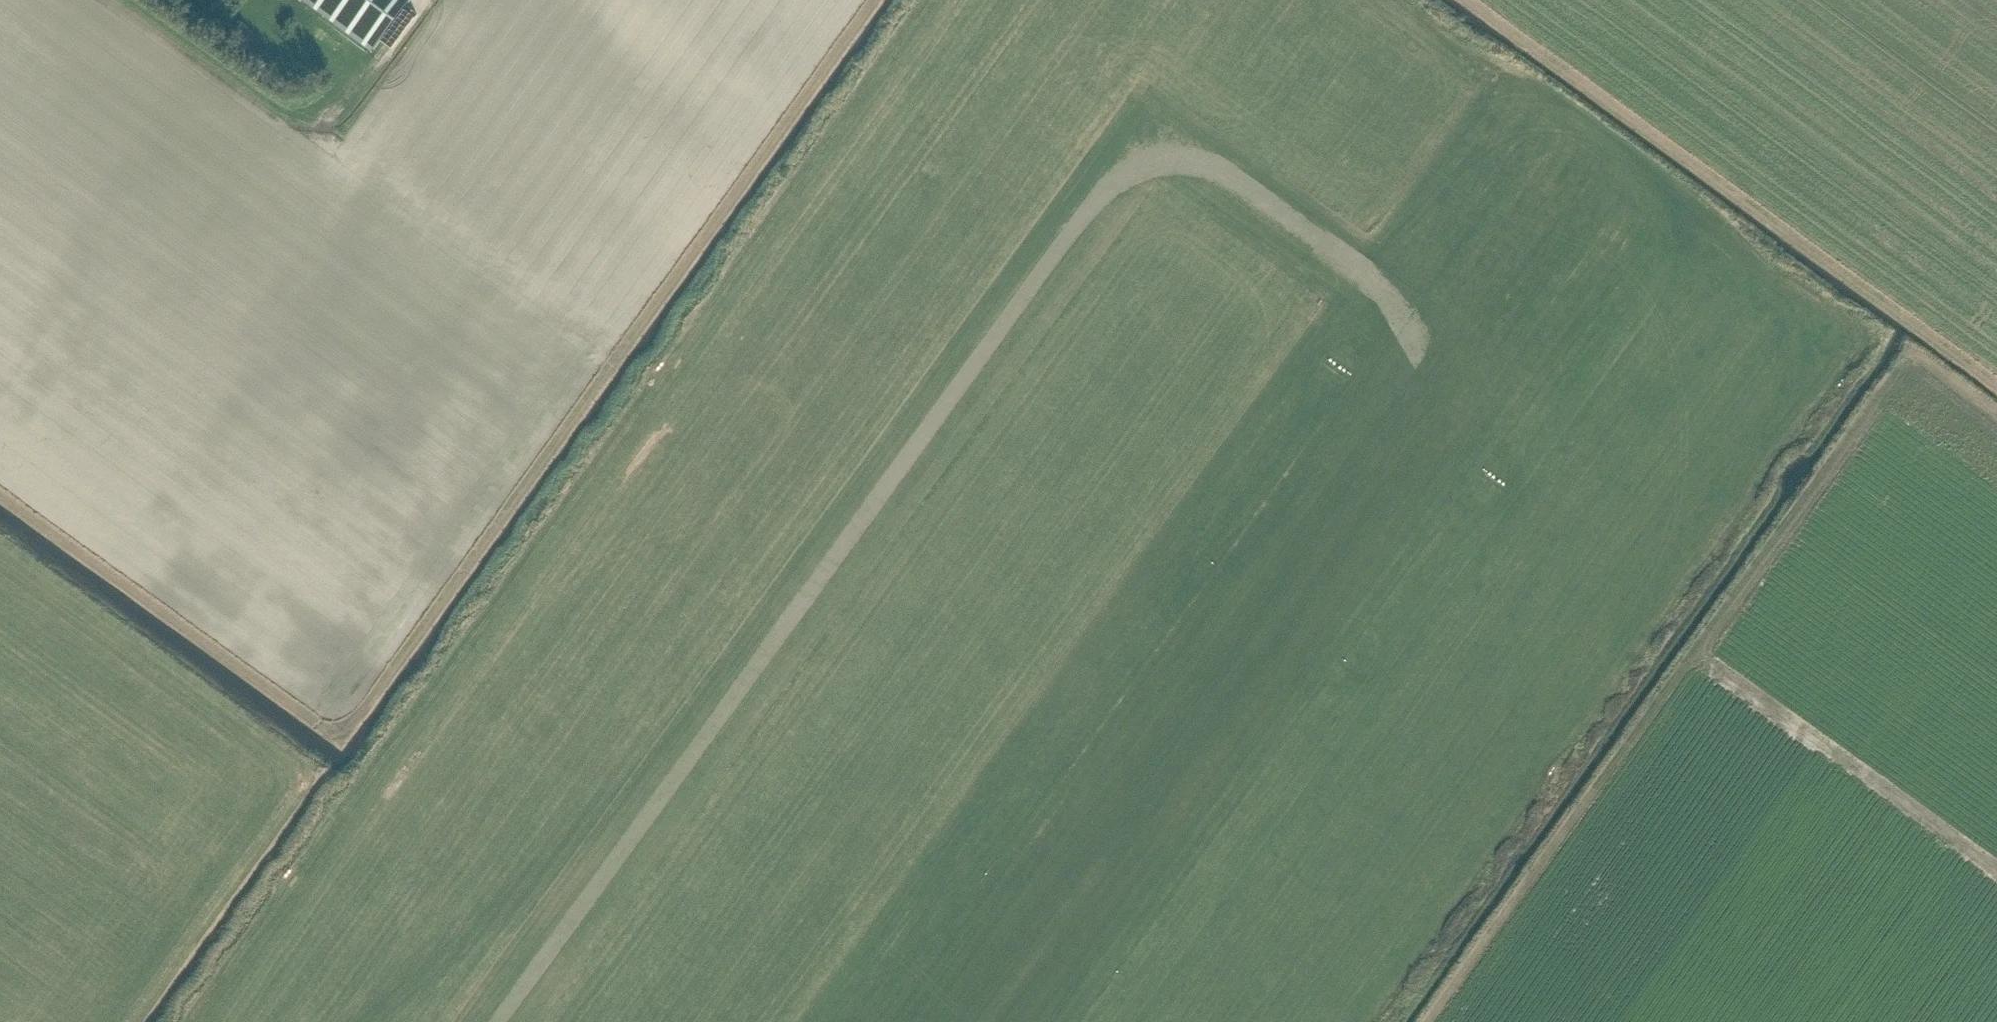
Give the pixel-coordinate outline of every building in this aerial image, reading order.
[(372,54),(412,0),(299,0),(372,54)]
